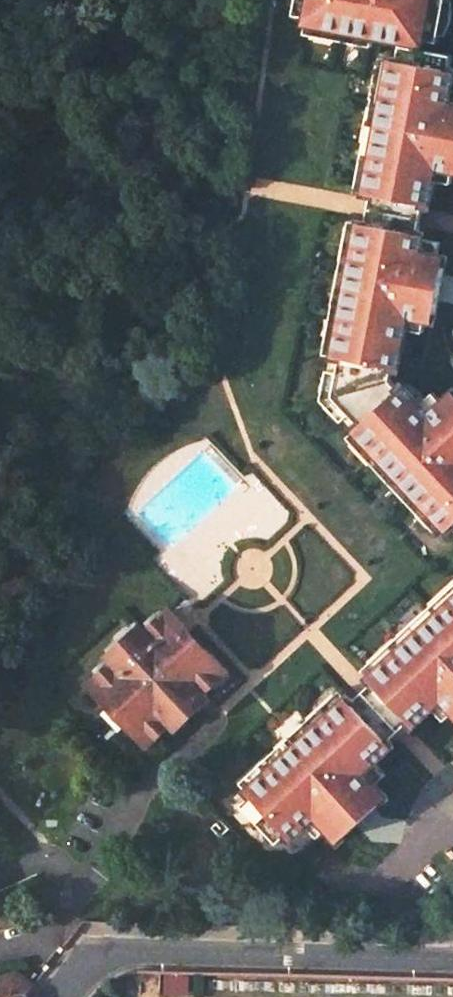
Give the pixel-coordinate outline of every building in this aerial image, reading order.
[(370,207),(422,217),(425,204),(429,205),(434,179),(437,166),(452,169),(452,105),(448,104),(451,90),(452,81),(452,71),(450,70),(452,56),(452,55),(421,49),(423,40),(438,42),(439,34),(443,17),(446,0),(296,0),(293,15),(308,18),(307,22),(375,36),(376,31),(381,32),(402,37),(397,60),(393,59),(368,193),(372,194),(370,207)] [(307,22),(305,34),(373,48),(375,36),(307,22)] [(381,57),(356,191),(368,193),(393,59),(381,57)] [(452,183),(452,181),(452,169),(437,166),(434,179),(452,183)] [(444,402),(430,415),(421,405),(404,386),(400,389),(391,379),(394,365),(399,366),(406,328),(409,313),(427,317),(435,319),(447,257),(439,255),(421,252),(423,238),(424,234),(419,233),(422,217),(370,207),(367,223),(362,222),(337,356),(342,357),(339,372),(334,396),(350,413),(361,425),(357,428),(450,528),(452,526),(452,394),(444,402)] [(351,220),(325,354),(337,356),(362,222),(351,220)] [(439,255),(442,242),(423,238),(421,252),(439,255)] [(406,328),(424,331),(427,317),(409,313),(406,328)] [(327,370),(322,399),(342,422),(350,413),(334,396),(339,372),(327,370)] [(444,402),(435,392),(421,405),(430,415),(444,402)] [(349,436),(442,536),(450,528),(357,428),(349,436)] [(350,695),(251,787),(254,791),(243,801),(278,838),(289,828),(293,833),(317,810),(329,823),(341,836),(387,793),(375,781),(364,767),(392,741),(388,737),(410,717),(414,721),(441,695),(452,708),(452,599),(371,675),(350,695)] [(205,692),(225,674),(167,611),(147,629),(145,628),(142,631),(115,656),(112,658),(113,661),(93,679),(112,700),(131,720),(151,741),(171,723),(173,725),(189,710),(204,696),(206,693),(205,692)] [(136,625),(109,649),(115,656),(142,631),(136,625)] [(107,714),(117,725),(126,725),(131,720),(112,700),(107,705),(107,714)]
